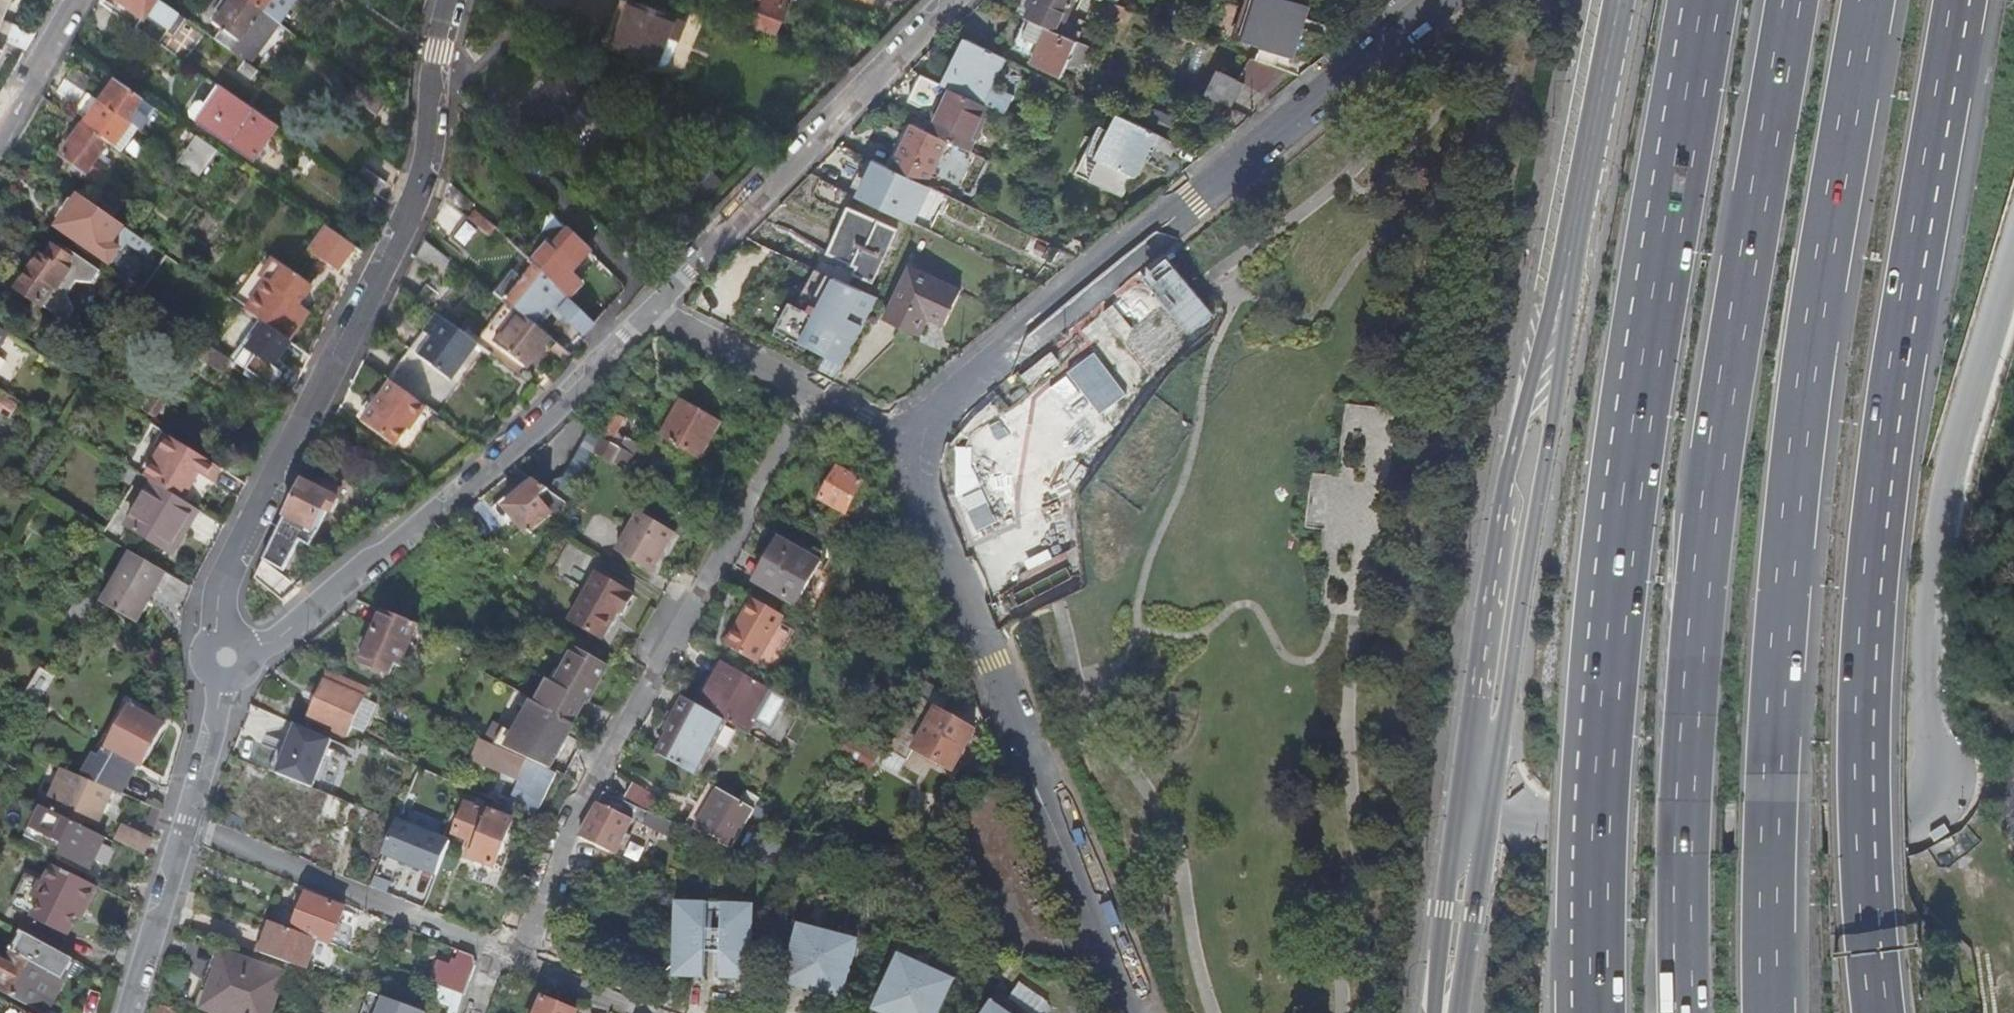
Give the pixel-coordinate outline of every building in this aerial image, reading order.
[(154,0),(111,0),(139,19),(134,27),(139,30),(165,49),(172,39),(180,45),(193,27),(154,0)] [(246,0),(216,0),(211,8),(215,11),(208,21),(218,28),(234,40),(226,50),(241,60),(245,64),(276,22),(273,20),(246,0)] [(273,20),(288,0),(246,0),(273,20)] [(651,63),(662,35),(674,39),(681,20),(624,0),(608,47),(651,63)] [(789,0),(754,0),(751,9),(757,11),(752,26),(776,34),(789,0)] [(1019,14),(1080,41),(1085,29),(1081,26),(1092,0),(1025,0),(1019,14)] [(1307,6),(1289,0),(1245,0),(1233,38),(1259,48),(1290,57),(1307,6)] [(1128,10),(1117,6),(1112,17),(1123,22),(1128,10)] [(139,30),(134,27),(116,15),(106,28),(129,45),(139,30)] [(4,41),(11,22),(0,18),(0,39),(4,41)] [(1095,47),(1080,41),(1079,43),(1029,20),(1014,49),(1065,76),(1073,59),(1087,65),(1095,47)] [(23,49),(34,32),(11,22),(4,41),(23,49)] [(234,40),(218,28),(210,39),(226,50),(234,40)] [(662,35),(651,63),(656,65),(669,60),(674,39),(662,35)] [(969,41),(946,87),(983,106),(1007,60),(969,41)] [(471,44),(465,48),(472,57),(478,53),(471,44)] [(245,64),(241,60),(232,73),(247,82),(255,70),(245,64)] [(72,66),(64,78),(85,93),(93,81),(72,66)] [(605,135),(620,120),(591,92),(586,97),(560,72),(520,115),(546,139),(555,130),(569,142),(590,121),(605,135)] [(408,114),(410,82),(390,74),(378,99),(383,103),(408,114)] [(937,116),(929,132),(948,141),(969,151),(989,108),(983,106),(946,87),(922,76),(910,103),(937,116)] [(1223,76),(1209,99),(1244,114),(1258,93),(1223,76)] [(85,93),(64,78),(55,90),(86,111),(78,122),(102,139),(110,145),(125,122),(121,119),(94,99),(85,93)] [(137,97),(109,78),(94,99),(121,119),(137,97)] [(383,103),(378,99),(358,84),(348,96),(373,115),(383,103)] [(275,125),(223,89),(209,109),(202,105),(198,106),(193,113),(193,118),(199,122),(198,123),(252,159),(275,125)] [(1176,145),(1121,117),(1115,129),(1102,122),(1075,175),(1121,196),(1150,148),(1170,157),(1176,145)] [(102,139),(78,122),(58,151),(96,177),(104,166),(91,156),(95,150),(102,139)] [(125,122),(110,145),(119,151),(134,128),(125,122)] [(893,170),(915,181),(926,186),(948,141),(929,132),(914,125),(893,170)] [(1039,146),(1045,137),(1032,129),(1026,139),(1039,146)] [(213,150),(195,138),(179,160),(197,172),(213,150)] [(91,156),(104,166),(108,160),(95,150),(91,156)] [(862,200),(898,217),(915,181),(893,170),(879,163),(862,200)] [(158,164),(151,174),(168,186),(174,177),(158,164)] [(693,210),(717,185),(697,165),(672,189),(693,210)] [(354,180),(377,196),(385,183),(363,168),(354,180)] [(444,200),(468,218),(476,207),(448,185),(444,200)] [(94,188),(86,200),(99,209),(107,198),(94,188)] [(958,216),(964,204),(939,192),(936,198),(951,205),(948,211),(958,216)] [(86,200),(80,197),(59,227),(111,262),(125,241),(146,256),(153,247),(99,209),(86,200)] [(874,285),(897,231),(851,211),(831,257),(858,269),(855,276),(874,285)] [(334,271),(351,246),(323,226),(305,251),(334,271)] [(528,260),(533,264),(573,303),(576,299),(570,293),(581,282),(578,278),(570,271),(578,263),(589,250),(567,227),(553,242),(548,238),(528,260)] [(417,255),(423,259),(429,250),(429,243),(424,240),(417,255)] [(423,259),(430,264),(438,251),(429,243),(429,250),(423,259)] [(101,270),(69,249),(66,254),(53,246),(44,258),(40,255),(18,288),(66,320),(74,308),(67,295),(76,282),(91,284),(101,270)] [(439,271),(448,258),(438,251),(430,264),(439,271)] [(237,301),(249,310),(266,284),(260,279),(271,263),(266,260),(237,301)] [(249,310),(246,313),(286,341),(300,322),(288,314),(295,304),(308,285),(273,260),(271,263),(260,279),(266,284),(249,310)] [(573,303),(533,264),(530,269),(519,261),(496,291),(518,309),(539,327),(551,312),(561,319),(565,316),(584,334),(594,323),(573,303)] [(570,271),(578,278),(585,270),(578,263),(570,271)] [(946,326),(962,292),(912,269),(887,320),(921,337),(930,319),(946,326)] [(880,301),(837,281),(820,318),(796,307),(778,334),(844,367),(880,301)] [(427,287),(418,301),(439,316),(440,317),(449,304),(427,287)] [(254,326),(218,300),(204,319),(221,330),(217,336),(232,346),(242,332),(247,335),(254,326)] [(188,308),(180,302),(170,317),(179,323),(188,308)] [(288,314),(300,322),(306,312),(295,304),(288,314)] [(539,327),(518,309),(493,340),(523,365),(549,335),(539,327)] [(439,316),(413,352),(449,378),(475,342),(440,317),(439,316)] [(230,359),(196,336),(185,351),(195,358),(198,353),(201,354),(200,357),(221,371),(230,359)] [(566,350),(556,342),(552,347),(561,355),(566,350)] [(1000,409),(951,434),(944,484),(974,543),(1032,514),(1018,488),(1022,461),(1035,455),(1020,452),(1021,441),(1039,444),(1047,440),(1018,435),(1027,430),(1016,409),(1033,411),(1032,421),(1049,412),(1064,415),(1067,392),(1074,404),(1096,407),(1124,393),(1102,350),(1062,371),(1060,381),(1035,394),(1033,408),(1011,404),(1008,424),(1000,409)] [(449,378),(413,352),(392,381),(426,405),(429,407),(449,378)] [(253,354),(244,367),(269,385),(278,372),(253,354)] [(392,381),(389,378),(359,419),(393,443),(405,426),(412,417),(415,420),(426,405),(392,381)] [(632,390),(606,438),(605,441),(615,446),(616,444),(632,411),(638,414),(645,397),(632,390)] [(8,418),(17,405),(0,395),(0,413),(8,418)] [(153,395),(142,412),(152,418),(162,401),(153,395)] [(783,403),(774,398),(770,405),(782,412),(780,417),(785,419),(786,416),(783,403)] [(703,459),(722,424),(683,403),(664,438),(703,459)] [(412,417),(405,426),(409,429),(415,420),(412,417)] [(551,492),(570,505),(597,455),(605,441),(606,438),(593,427),(565,478),(551,492)] [(143,478),(170,435),(163,431),(136,474),(143,478)] [(211,482),(220,467),(170,435),(143,478),(152,483),(181,501),(194,480),(190,478),(194,472),(211,482)] [(605,441),(597,455),(628,473),(639,455),(626,449),(620,458),(612,453),(615,446),(605,441)] [(626,449),(616,444),(615,446),(612,453),(620,458),(626,449)] [(848,514),(865,483),(840,470),(823,501),(848,514)] [(333,501),(302,481),(262,559),(271,564),(265,574),(275,580),(298,541),(306,546),(333,501)] [(170,554),(197,511),(181,501),(152,483),(126,527),(170,554)] [(551,492),(537,483),(507,508),(529,535),(552,517),(559,525),(570,505),(551,492)] [(656,572),(678,535),(642,513),(620,551),(656,572)] [(771,559),(758,582),(757,584),(796,605),(820,563),(780,541),(771,559)] [(136,623),(165,574),(129,553),(99,603),(136,623)] [(752,578),(758,582),(771,559),(764,555),(752,578)] [(637,597),(633,592),(600,574),(572,623),(604,641),(622,611),(627,614),(637,597)] [(95,606),(77,596),(64,616),(83,627),(95,606)] [(781,622),(784,616),(756,600),(729,646),(757,662),(759,658),(781,622)] [(420,625),(385,611),(363,663),(391,675),(395,666),(401,668),(420,625)] [(796,631),(781,622),(759,658),(775,668),(796,631)] [(483,638),(477,649),(479,650),(488,654),(494,643),(483,638)] [(536,703),(573,724),(585,703),(607,668),(576,651),(563,674),(552,692),(545,688),(536,703)] [(754,719),(772,690),(719,660),(694,703),(720,718),(725,721),(746,733),(754,719)] [(46,702),(60,677),(45,669),(31,694),(46,702)] [(556,669),(545,688),(552,692),(563,674),(556,669)] [(372,690),(327,670),(327,682),(365,698),(372,690)] [(365,698),(327,682),(310,721),(349,738),(365,698)] [(787,699),(772,690),(754,719),(769,728),(787,699)] [(720,718),(694,703),(683,697),(665,731),(670,734),(659,755),(696,776),(713,744),(708,741),(720,718)] [(496,746),(550,770),(575,725),(573,724),(536,703),(527,715),(516,734),(512,731),(506,728),(496,746)] [(81,776),(120,793),(130,774),(126,772),(132,760),(137,763),(141,765),(163,724),(129,705),(101,758),(93,754),(81,776)] [(955,771),(976,732),(938,710),(916,748),(955,771)] [(457,711),(449,725),(460,729),(467,716),(457,711)] [(522,712),(512,731),(516,734),(527,715),(522,712)] [(713,744),(725,721),(720,718),(708,741),(713,744)] [(490,743),(496,746),(506,728),(500,725),(490,743)] [(510,807),(537,819),(556,776),(481,742),(472,763),(520,783),(510,807)] [(126,772),(130,774),(137,763),(132,760),(126,772)] [(307,787),(260,769),(247,801),(276,813),(281,800),(298,807),(307,787)] [(43,806),(79,824),(81,820),(96,827),(112,794),(63,770),(43,806)] [(655,812),(663,799),(634,783),(627,795),(655,812)] [(685,824),(734,845),(754,810),(708,783),(685,824)] [(358,807),(316,791),(308,810),(339,822),(345,808),(355,813),(358,807)] [(605,793),(580,838),(615,855),(633,821),(629,818),(636,806),(605,793)] [(281,800),(276,813),(293,819),(298,807),(281,800)] [(496,869),(514,821),(499,815),(469,805),(457,834),(474,841),(469,856),(474,860),(496,869)] [(64,856),(79,824),(43,806),(32,827),(30,831),(46,839),(49,834),(64,842),(59,853),(64,856)] [(159,810),(151,807),(145,824),(154,827),(159,810)] [(671,835),(675,823),(652,813),(647,824),(671,835)] [(64,856),(88,868),(104,837),(79,824),(64,856)] [(149,841),(122,828),(116,840),(142,854),(149,841)] [(755,833),(744,854),(771,866),(782,847),(755,833)] [(389,842),(380,865),(395,871),(404,848),(389,842)] [(86,906),(96,885),(53,864),(44,881),(25,871),(11,906),(67,934),(81,904),(86,906)] [(330,943),(343,910),(307,896),(294,929),(330,943)] [(675,977),(705,977),(707,905),(677,904),(675,977)] [(721,978),(750,980),(752,906),(723,905),(721,978)] [(260,953),(304,969),(316,940),(272,923),(268,933),(260,953)] [(798,929),(817,934),(819,931),(800,925),(798,929)] [(838,939),(817,934),(798,929),(789,968),(802,972),(806,983),(816,988),(823,988),(833,980),(846,983),(856,944),(838,939)] [(15,952),(24,933),(20,931),(12,950),(15,952)] [(255,952),(260,953),(268,933),(263,931),(255,952)] [(58,990),(74,960),(24,933),(15,952),(30,960),(12,996),(32,1007),(44,983),(57,990),(58,990)] [(838,936),(838,939),(856,944),(857,940),(838,936)] [(461,947),(455,963),(440,957),(433,977),(467,990),(481,955),(461,947)] [(11,996),(12,996),(30,960),(15,952),(12,950),(6,961),(0,959),(0,990),(11,996)] [(293,978),(223,951),(202,1007),(219,1012),(280,1012),(293,978)] [(954,980),(900,956),(885,988),(891,991),(884,1007),(896,1012),(932,1012),(933,1011),(938,1012),(939,1012),(954,980)] [(41,1012),(45,1012),(57,990),(44,983),(32,1007),(12,996),(11,996),(41,1012)] [(383,992),(372,989),(365,1012),(377,1012),(383,992)] [(1015,1005),(999,993),(985,1012),(1010,1012),(1015,1005)] [(432,1007),(384,995),(379,1012),(430,1012),(432,1007)] [(578,1012),(545,1001),(540,1012),(577,1012),(578,1012)] [(4,1012),(26,1012),(27,1011),(10,1002),(4,1012)]
